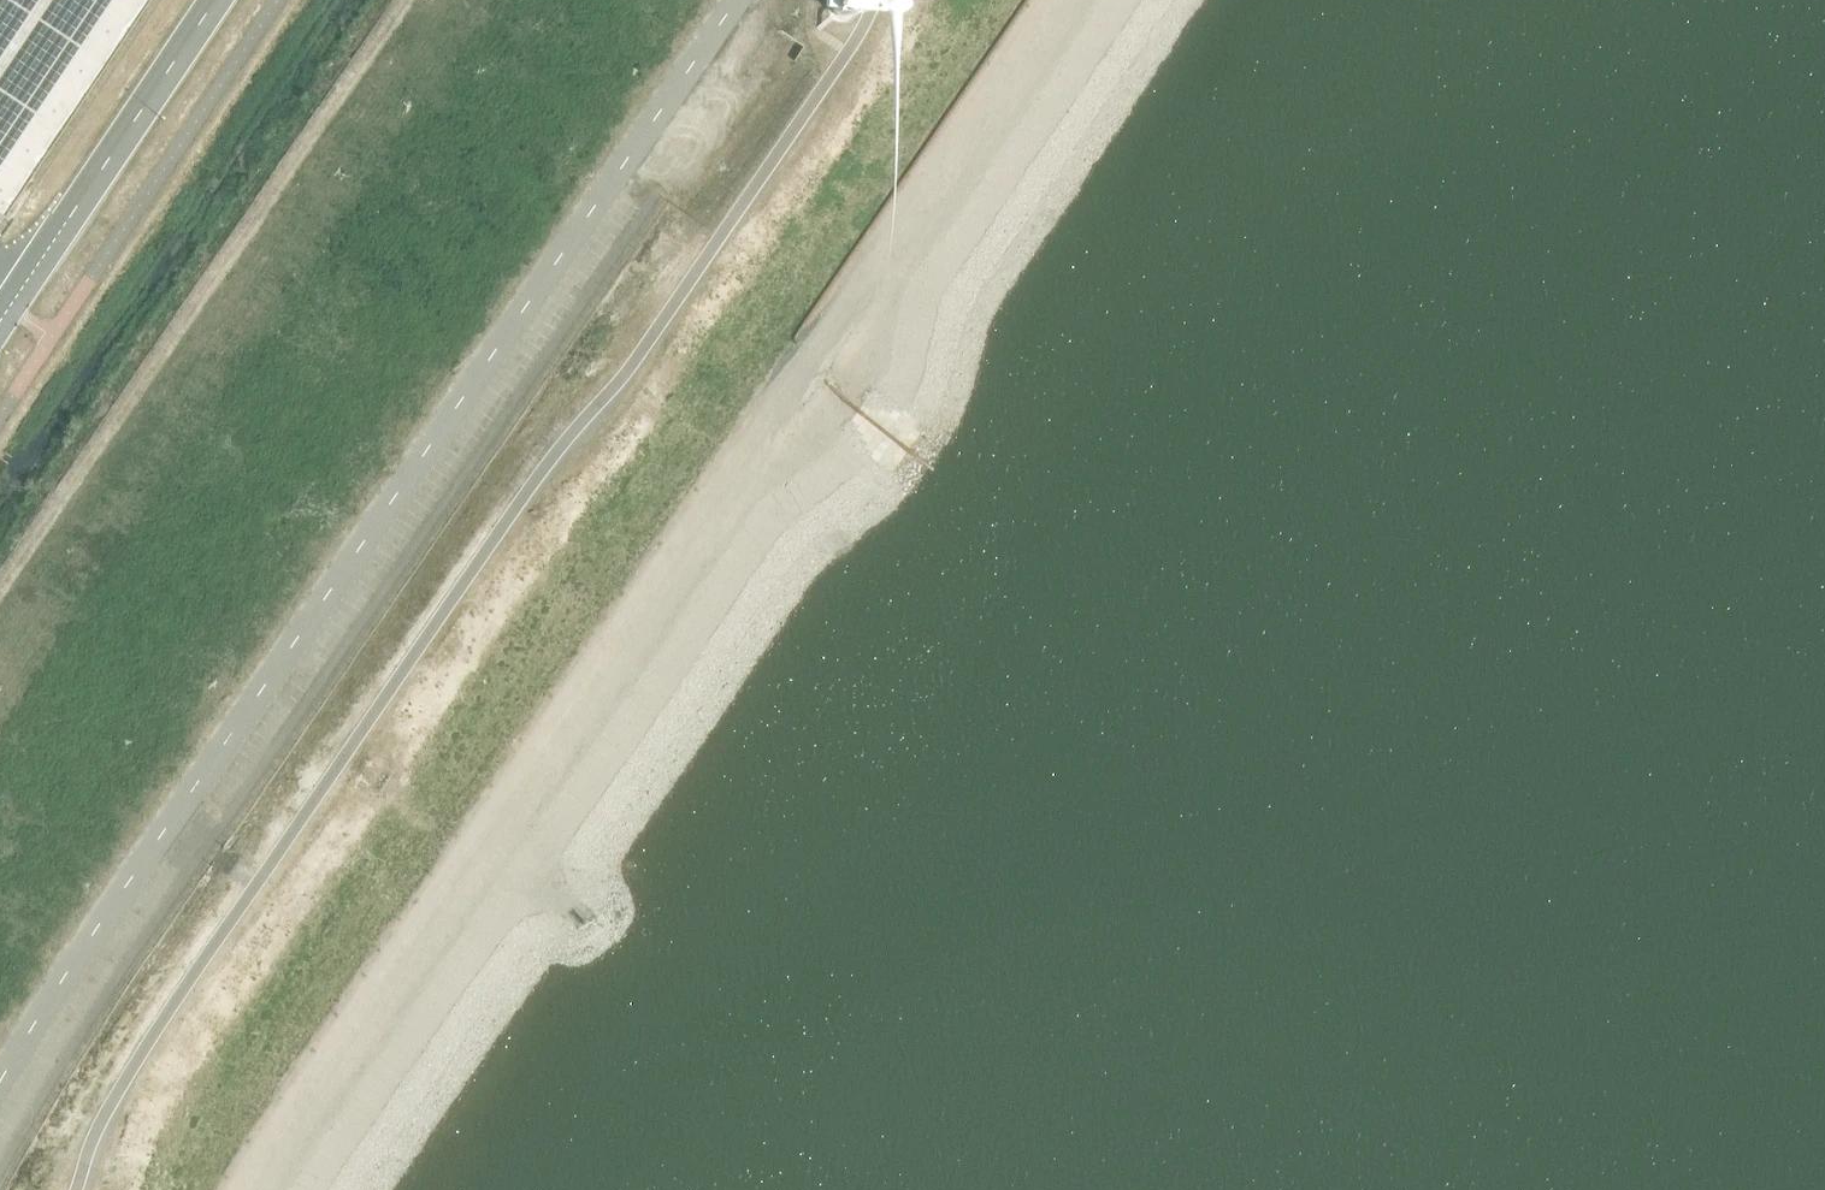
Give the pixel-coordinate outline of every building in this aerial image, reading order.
[(3,218),(149,0),(0,0),(0,216),(3,218)]
